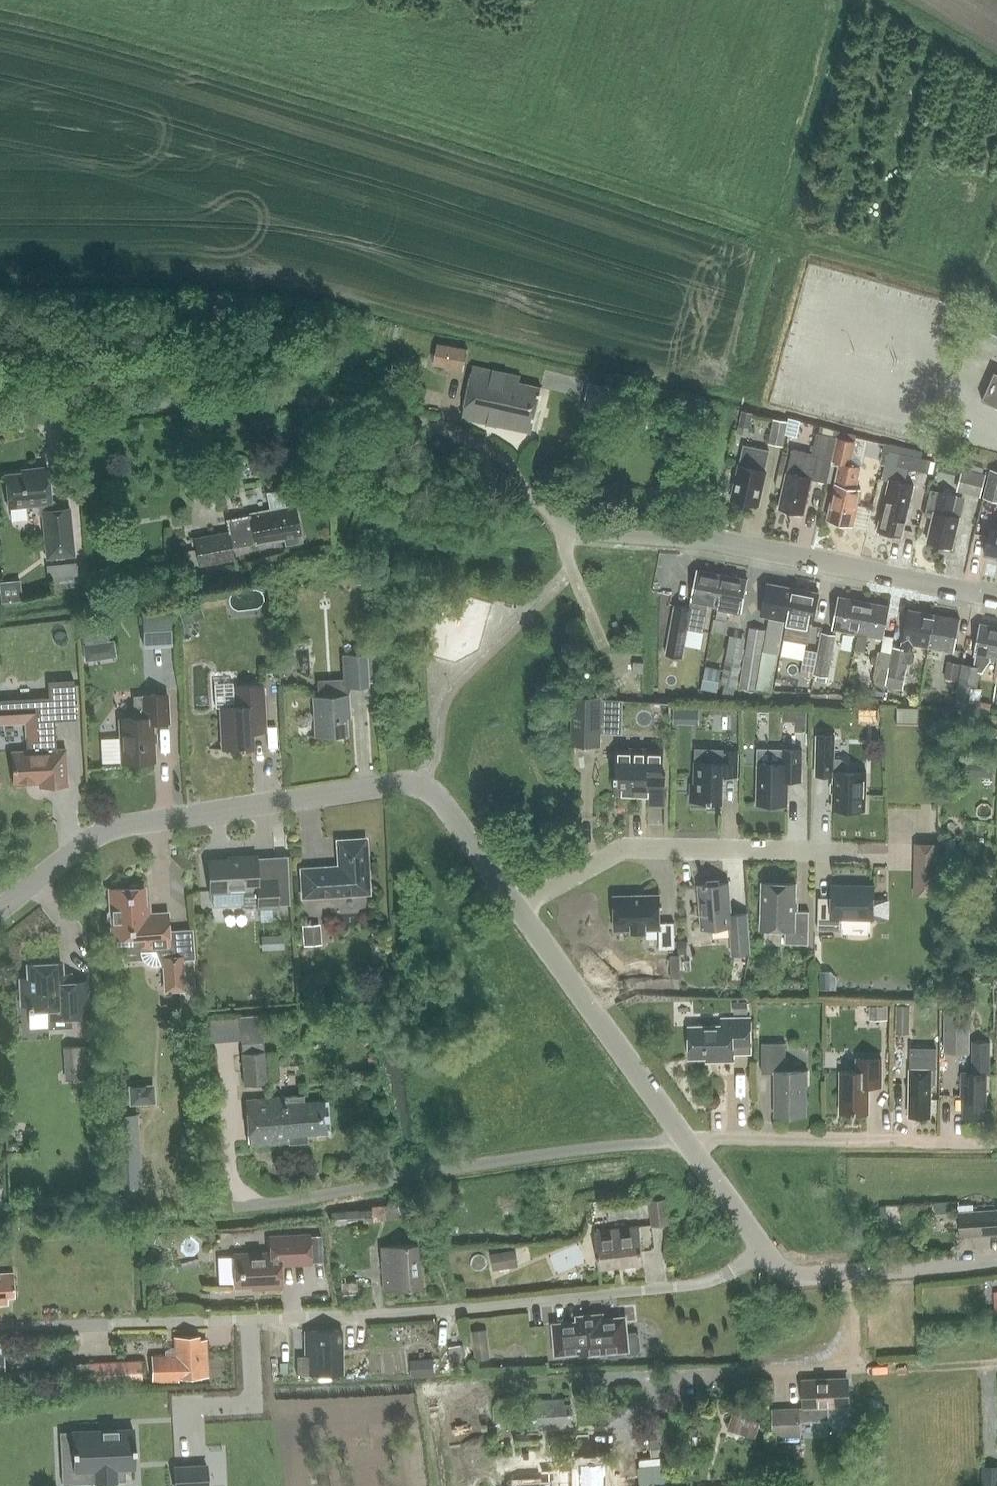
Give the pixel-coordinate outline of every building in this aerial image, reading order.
[(439,345),(435,365),(465,371),(469,351),(439,345)] [(463,419),(523,432),(525,426),(532,427),(541,385),(518,380),(519,375),(475,365),(463,419)] [(995,372),(982,401),(996,407),(996,373),(995,372)] [(753,413),(742,411),(737,433),(748,436),(753,413)] [(788,422),(774,420),(769,443),(783,446),(788,422)] [(804,514),(812,480),(827,483),(838,437),(818,433),(813,454),(793,449),(779,509),(804,514)] [(848,465),(854,441),(855,436),(840,433),(839,438),(833,462),(841,464),(841,463),(848,465)] [(884,444),(882,453),(888,455),(889,455),(890,452),(891,446),(884,444)] [(765,471),(769,451),(744,446),(732,500),(758,506),(766,471),(765,471)] [(889,482),(878,531),(902,537),(906,519),(908,519),(911,509),(908,508),(909,506),(901,504),(905,484),(905,483),(908,470),(928,474),(929,473),(931,462),(919,459),(899,455),(890,452),(889,455),(884,479),(883,481),(889,482)] [(943,460),(940,471),(956,475),(958,463),(943,460)] [(841,464),(828,520),(853,526),(861,489),(856,488),(861,467),(848,465),(841,463),(841,464)] [(47,559),(75,556),(70,509),(52,510),(48,467),(33,469),(33,472),(5,474),(9,509),(11,509),(12,520),(28,519),(27,507),(42,505),(47,559)] [(963,468),(958,489),(980,494),(985,474),(963,468)] [(983,498),(996,501),(996,471),(990,469),(983,498)] [(926,516),(934,517),(939,491),(931,489),(926,516)] [(956,496),(940,493),(928,543),(952,548),(960,518),(952,516),(956,496)] [(250,516),(233,519),(227,520),(230,533),(195,539),(200,565),(234,559),(232,548),(256,543),(256,545),(284,540),(285,546),(302,543),(300,530),(295,505),(250,514),(250,516)] [(996,559),(996,525),(993,523),(985,556),(996,559)] [(195,549),(184,551),(186,567),(198,565),(195,549)] [(76,578),(75,565),(45,567),(46,580),(52,580),(53,590),(72,589),(72,578),(76,578)] [(717,608),(723,575),(697,570),(690,609),(675,607),(667,656),(681,658),(686,630),(702,633),(707,606),(717,608)] [(725,622),(727,610),(742,613),(748,580),(723,575),(717,608),(715,620),(725,622)] [(0,583),(0,588),(1,604),(23,602),(21,581),(0,583)] [(787,621),(794,589),(768,584),(762,616),(787,621)] [(787,621),(784,639),(808,643),(811,626),(813,626),(819,593),(794,589),(787,621)] [(857,642),(865,602),(839,597),(833,630),(858,635),(857,642)] [(865,654),(867,636),(884,639),(890,607),(865,602),(857,642),(855,652),(865,654)] [(144,648),(173,646),(171,610),(142,611),(144,648)] [(929,648),(935,615),(910,610),(907,625),(897,624),(892,649),(909,652),(912,652),(913,645),(929,648)] [(955,653),(961,620),(935,615),(929,648),(955,653)] [(981,624),(974,657),(996,661),(996,627),(981,624)] [(750,627),(738,685),(756,689),(767,630),(750,627)] [(818,653),(818,656),(814,675),(828,678),(836,635),(822,632),(818,653)] [(737,686),(744,641),(731,638),(728,656),(726,656),(721,683),(737,686)] [(84,645),(82,646),(84,662),(95,661),(98,656),(97,644),(84,645)] [(902,691),(909,652),(892,649),(891,654),(885,687),(902,691)] [(802,660),(799,675),(813,678),(814,675),(818,656),(818,653),(804,650),(802,660)] [(891,654),(879,652),(872,685),(885,687),(891,654)] [(351,689),(371,688),(370,677),(379,676),(378,654),(349,656),(351,689)] [(634,662),(633,672),(643,673),(644,663),(634,662)] [(947,662),(944,679),(958,682),(961,665),(947,662)] [(978,690),(982,669),(962,665),(955,706),(974,710),(975,704),(979,704),(982,690),(978,690)] [(717,692),(721,670),(705,667),(701,690),(717,692)] [(55,721),(76,720),(74,680),(48,682),(49,697),(0,700),(0,725),(26,723),(27,751),(12,752),(14,785),(40,783),(40,787),(68,786),(66,749),(57,750),(55,721)] [(236,707),(220,708),(223,750),(233,749),(252,748),(251,733),(251,722),(265,722),(263,685),(235,687),(236,707)] [(135,719),(120,720),(121,738),(122,763),(122,764),(155,762),(153,724),(169,723),(168,695),(133,697),(135,719)] [(345,710),(349,710),(348,695),(314,697),(316,737),(347,735),(345,710)] [(573,745),(599,746),(599,733),(600,699),(600,697),(574,696),(573,745)] [(673,708),(673,725),(686,725),(687,709),(673,708)] [(985,740),(996,740),(996,729),(985,729),(985,740)] [(816,759),(817,759),(817,776),(834,776),(833,810),(865,811),(866,772),(847,772),(847,764),(841,759),(834,759),(835,736),(817,735),(816,759)] [(615,774),(615,794),(648,795),(665,795),(666,775),(663,775),(664,744),(616,743),(616,774),(615,774)] [(737,777),(738,751),(698,750),(697,762),(695,762),(695,783),(691,783),(690,799),(708,800),(708,803),(722,803),(723,777),(737,777)] [(802,781),(802,750),(783,750),(783,764),(758,763),(757,804),(788,805),(788,781),(802,781)] [(979,760),(979,772),(983,775),(993,775),(993,761),(979,760)] [(303,898),(369,894),(366,840),(338,841),(339,867),(301,870),(303,898)] [(240,859),(209,861),(210,893),(211,893),(233,892),(243,891),(244,907),(258,906),(258,907),(258,908),(260,908),(272,908),(278,907),(278,905),(277,879),(258,880),(257,858),(257,856),(240,857),(240,859)] [(935,862),(914,861),(913,892),(934,893),(935,862)] [(733,955),(750,954),(747,914),(731,915),(729,883),(699,885),(702,930),(731,927),(733,955)] [(796,884),(762,883),(761,930),(786,930),(785,944),(809,945),(810,912),(796,912),(796,884)] [(874,888),(832,887),(832,907),(819,906),(818,931),(841,931),(842,918),(874,918),(874,888)] [(144,888),(110,890),(113,939),(138,937),(138,947),(151,947),(156,946),(169,946),(168,931),(167,914),(146,915),(144,888)] [(660,949),(675,949),(674,923),(661,924),(660,895),(615,897),(615,930),(632,930),(632,932),(646,932),(646,930),(660,929),(660,949)] [(283,936),(262,937),(263,951),(284,950),(283,936)] [(687,941),(678,941),(678,954),(687,954),(687,941)] [(151,947),(138,947),(139,951),(139,954),(140,957),(141,959),(142,961),(144,963),(146,964),(148,966),(150,966),(152,967),(155,967),(158,967),(160,967),(163,967),(162,960),(161,960),(156,946),(151,947)] [(184,956),(162,957),(162,958),(162,960),(163,967),(164,991),(180,990),(186,990),(186,986),(184,956)] [(20,1008),(30,1007),(31,1015),(35,1015),(35,1014),(46,1013),(47,1022),(90,1019),(87,975),(71,976),(71,969),(60,970),(60,962),(27,964),(28,979),(19,979),(20,1008)] [(818,971),(819,990),(836,990),(836,979),(831,972),(818,971)] [(748,1002),(734,1002),(735,1014),(748,1014),(748,1002)] [(911,1007),(897,1006),(896,1034),(910,1035),(911,1007)] [(945,1011),(945,1052),(959,1052),(971,1052),(971,1027),(970,1011),(945,1011)] [(262,1015),(239,1017),(241,1055),(233,1056),(234,1071),(243,1071),(244,1084),(267,1083),(262,1015)] [(734,1054),(751,1053),(751,1019),(722,1019),(722,1026),(689,1027),(690,1059),(717,1058),(718,1062),(734,1062),(734,1054)] [(986,1119),(986,1074),(990,1074),(990,1037),(974,1037),(974,1074),(961,1074),(961,1098),(964,1097),(964,1118),(986,1119)] [(786,1044),(762,1044),(762,1074),(776,1074),(777,1113),(806,1113),(805,1086),(809,1086),(809,1072),(786,1072),(786,1044)] [(87,1047),(66,1048),(68,1081),(89,1079),(87,1047)] [(911,1048),(910,1069),(932,1069),(936,1070),(937,1048),(911,1048)] [(857,1072),(841,1072),(841,1114),(869,1114),(869,1087),(882,1087),(882,1060),(858,1060),(857,1072)] [(910,1069),(909,1117),(931,1117),(932,1069),(910,1069)] [(154,1084),(127,1085),(129,1105),(156,1104),(154,1084)] [(307,1135),(329,1133),(327,1101),(304,1103),(303,1096),(246,1101),(249,1146),(307,1142),(307,1135)] [(138,1114),(113,1116),(118,1190),(142,1189),(138,1114)] [(672,1199),(653,1200),(654,1227),(674,1226),(672,1199)] [(948,1202),(934,1204),(935,1214),(949,1212),(948,1202)] [(958,1215),(960,1238),(974,1237),(996,1235),(996,1211),(974,1213),(972,1213),(958,1215)] [(600,1270),(644,1265),(640,1227),(595,1232),(600,1270)] [(141,1228),(138,1238),(154,1242),(157,1232),(141,1228)] [(270,1253),(234,1255),(234,1257),(235,1267),(235,1283),(236,1287),(261,1286),(261,1289),(282,1288),(281,1265),(297,1265),(311,1264),(311,1262),(310,1246),(310,1236),(310,1235),(295,1236),(270,1237),(270,1253)] [(384,1292),(421,1289),(417,1246),(381,1249),(384,1292)] [(517,1249),(491,1254),(494,1271),(519,1266),(517,1249)] [(15,1297),(13,1274),(0,1275),(0,1306),(9,1305),(8,1298),(15,1297)] [(594,1321),(593,1316),(578,1318),(578,1323),(554,1325),(556,1355),(581,1353),(581,1355),(628,1351),(628,1355),(638,1353),(640,1350),(639,1337),(635,1334),(627,1335),(625,1318),(594,1321)] [(306,1375),(342,1375),(341,1332),(306,1332),(306,1375)] [(488,1332),(473,1333),(476,1362),(491,1361),(488,1332)] [(164,1356),(152,1357),(153,1382),(178,1381),(178,1377),(207,1376),(206,1341),(199,1341),(199,1337),(180,1338),(180,1343),(176,1343),(176,1350),(172,1350),(164,1350),(164,1356)] [(461,1346),(449,1347),(451,1366),(463,1365),(463,1367),(471,1367),(469,1344),(461,1345),(461,1346)] [(434,1358),(410,1359),(411,1378),(435,1377),(434,1358)] [(143,1385),(142,1363),(89,1365),(90,1387),(143,1385)] [(829,1408),(843,1408),(848,1408),(848,1409),(850,1409),(850,1407),(849,1407),(848,1385),(843,1386),(842,1379),(803,1380),(804,1409),(829,1408)] [(567,1423),(572,1423),(572,1405),(566,1405),(565,1400),(527,1402),(528,1430),(567,1428),(567,1423)] [(749,1410),(735,1405),(727,1429),(755,1439),(761,1422),(746,1417),(749,1410)] [(804,1409),(800,1409),(801,1423),(829,1422),(829,1408),(804,1409)] [(800,1409),(773,1411),(774,1448),(801,1448),(801,1423),(800,1409)] [(650,1441),(652,1458),(672,1456),(668,1419),(654,1420),(656,1440),(650,1441)] [(103,1426),(70,1428),(72,1471),(125,1469),(134,1468),(133,1453),(132,1425),(103,1426)] [(611,1463),(585,1464),(585,1471),(546,1473),(547,1485),(612,1485),(611,1463)] [(980,1466),(980,1485),(996,1485),(996,1466),(980,1466)] [(174,1476),(174,1485),(206,1485),(206,1475),(174,1476)]
